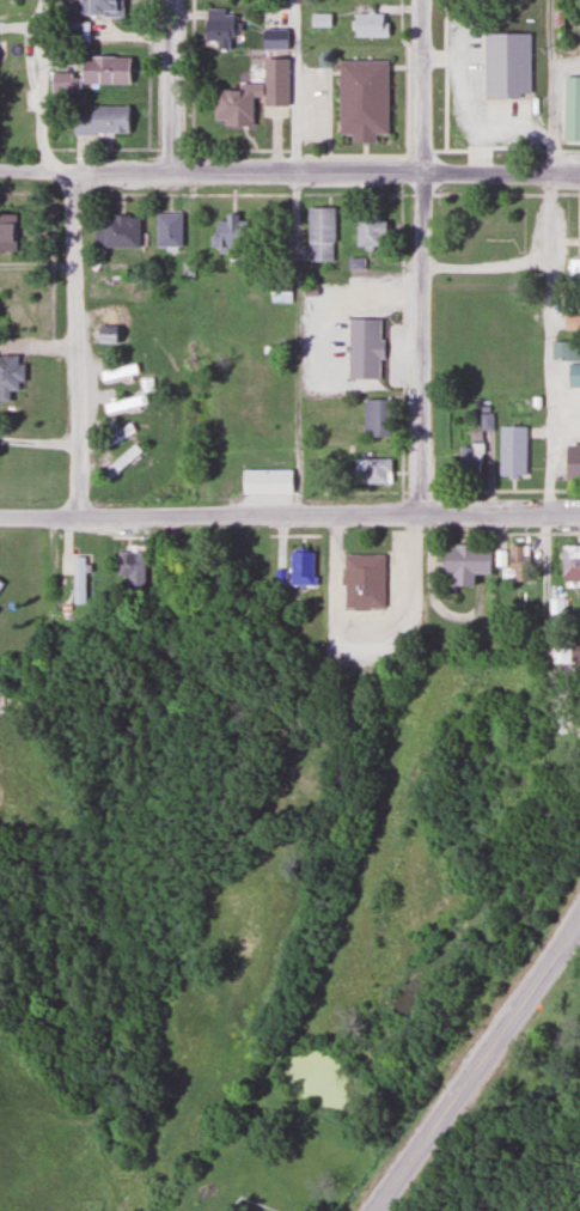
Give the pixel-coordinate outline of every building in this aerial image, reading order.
[(82,5),(63,4),(62,16),(120,17),(121,0),(82,0),(82,5)] [(212,49),(232,50),(233,13),(203,12),(203,43),(212,44),(212,49)] [(352,38),(386,38),(386,14),(352,14),(352,38)] [(87,23),(61,23),(61,44),(87,44),(87,23)] [(77,86),(127,86),(127,57),(78,57),(78,74),(50,74),(50,94),(77,94),(77,86)] [(341,62),(386,62),(386,132),(374,132),(374,141),(353,142),(353,132),(341,132),(341,62)] [(212,91),(212,123),(222,123),(222,127),(251,127),(251,98),(260,98),(261,107),(284,106),(284,65),(256,65),(256,90),(212,91)] [(562,143),(579,143),(579,78),(562,78),(562,143)] [(129,109),(71,109),(71,135),(129,135),(129,109)] [(306,261),(332,261),(332,207),(306,207),(306,261)] [(14,251),(14,213),(0,213),(0,251),(14,251)] [(224,220),(212,220),(211,247),(236,248),(237,214),(224,213),(224,220)] [(179,214),(154,214),(154,247),(179,247),(179,214)] [(354,214),(354,249),(382,249),(382,214),(354,214)] [(136,247),(136,215),(102,215),(102,227),(93,227),(93,247),(136,247)] [(566,256),(579,256),(579,274),(566,274),(566,256)] [(94,343),(115,343),(115,324),(94,324),(94,343)] [(12,373),(12,355),(0,355),(0,373),(12,373)] [(98,371),(101,381),(137,373),(135,363),(98,371)] [(387,366),(354,366),(355,388),(387,388),(387,366)] [(104,414),(142,407),(140,396),(102,402),(104,414)] [(361,436),(386,436),(386,398),(361,398),(361,436)] [(99,439),(105,449),(134,432),(128,422),(99,439)] [(524,426),(498,426),(498,476),(524,476),(524,426)] [(107,482),(140,451),(132,442),(99,473),(107,482)] [(454,444),(454,476),(481,476),(481,444),(454,444)] [(567,475),(579,475),(579,444),(567,444),(567,475)] [(352,458),(352,483),(390,483),(390,458),(352,458)] [(290,493),(290,469),(237,469),(237,493),(290,493)] [(559,544),(559,582),(579,582),(579,544),(559,544)] [(470,572),(486,573),(487,546),(441,545),(441,573),(449,574),(449,585),(469,585),(470,572)] [(501,582),(524,582),(524,545),(506,545),(506,570),(501,570),(501,582)] [(236,549),(236,573),(260,573),(260,549),(236,549)] [(311,551),(287,551),(287,585),(311,585),(311,551)] [(129,590),(145,590),(145,552),(117,552),(117,575),(129,575),(129,590)] [(382,609),(382,554),(340,554),(340,609),(382,609)] [(86,604),(86,556),(72,556),(72,604),(86,604)] [(549,641),(549,667),(579,667),(579,642),(549,641)]
